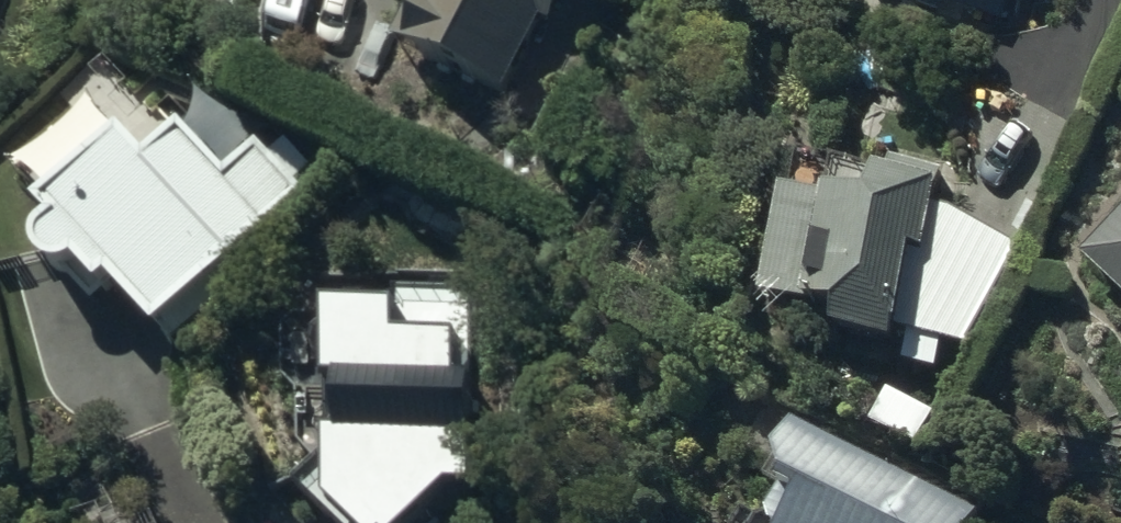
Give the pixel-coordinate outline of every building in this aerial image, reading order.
[(11,0),(0,0),(0,32),(11,0)] [(439,56),(426,51),(405,96),(515,146),(553,62),(566,68),(597,0),(465,0),(439,56)] [(857,15),(942,40),(949,17),(974,25),(972,31),(1001,40),(1011,7),(1024,10),(1027,0),(862,0),(857,15)] [(253,286),(319,218),(274,173),(237,210),(195,169),(162,202),(102,142),(37,207),(68,237),(48,257),(62,271),(61,272),(59,273),(57,274),(56,276),(54,278),(53,279),(52,281),(51,283),(50,286),(49,288),(49,290),(49,292),(49,294),(49,297),(49,299),(50,301),(51,303),(52,305),(53,307),(54,309),(55,311),(57,312),(59,314),(61,315),(63,316),(65,317),(67,318),(69,318),(71,319),(73,319),(76,319),(78,319),(80,319),(82,318),(84,317),(86,316),(88,315),(90,314),(112,335),(122,325),(170,373),(176,366),(182,372),(260,293),(253,286)] [(829,215),(777,206),(754,330),(801,339),(800,347),(836,354),(834,366),(897,377),(901,358),(907,359),(902,385),(939,392),(945,361),(968,366),(1016,263),(953,234),(937,231),(946,182),(890,172),(885,200),(834,191),(829,215)] [(1085,275),(1120,307),(1120,235),(1085,275)] [(344,337),(342,436),(352,436),(351,493),(343,493),(342,522),(487,522),(486,314),(411,315),(411,333),(394,333),(394,321),(363,322),(363,337),(344,337)] [(936,430),(890,408),(871,448),(917,469),(936,430)] [(793,442),(772,484),(786,516),(782,522),(968,522),(793,442)]
